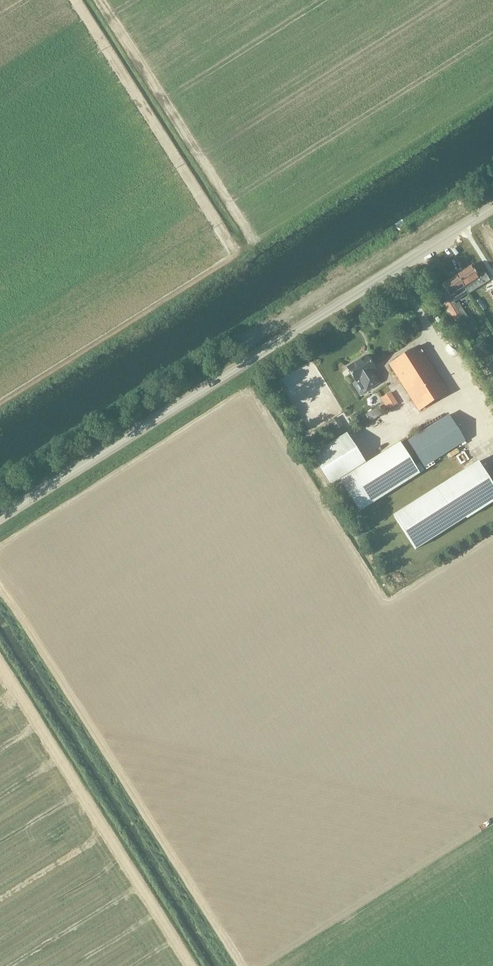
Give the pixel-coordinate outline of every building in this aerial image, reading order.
[(457,276),(464,287),(479,278),(471,266),(457,276)] [(468,294),(464,287),(457,276),(442,285),(451,299),(444,303),(455,321),(463,317),(454,302),(468,294)] [(419,411),(448,392),(419,346),(389,365),(419,411)] [(366,391),(379,383),(372,372),(376,370),(367,355),(347,368),(356,382),(353,384),(360,395),(366,391)] [(379,395),(386,407),(396,401),(389,389),(379,395)] [(424,467),(465,441),(449,415),(408,441),(424,467)] [(400,442),(366,464),(347,433),(312,455),(332,486),(340,481),(360,511),(419,473),(424,470),(420,463),(415,466),(400,442)] [(415,550),(492,500),(492,484),(478,461),(393,515),(415,550)]
